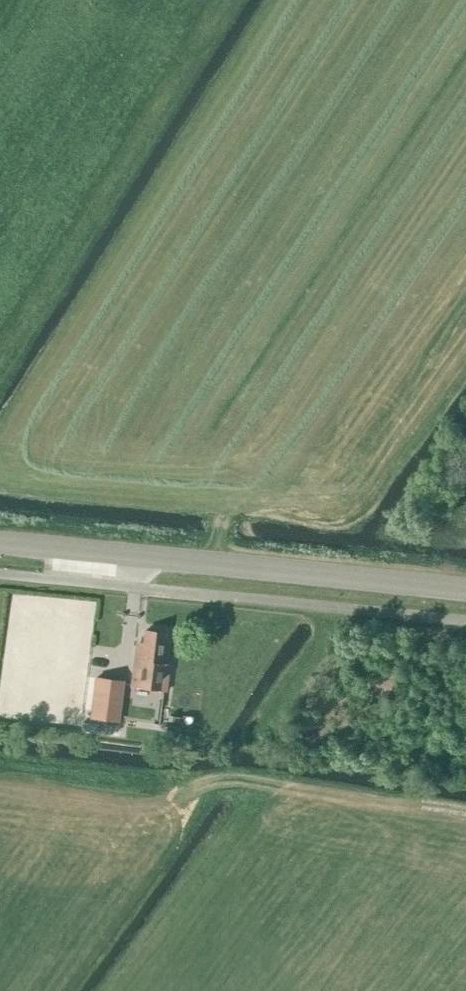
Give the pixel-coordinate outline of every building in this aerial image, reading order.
[(160,664),(165,633),(144,631),(142,646),(136,646),(130,687),(165,692),(169,665),(160,664)] [(95,678),(89,717),(117,721),(123,681),(95,678)]
